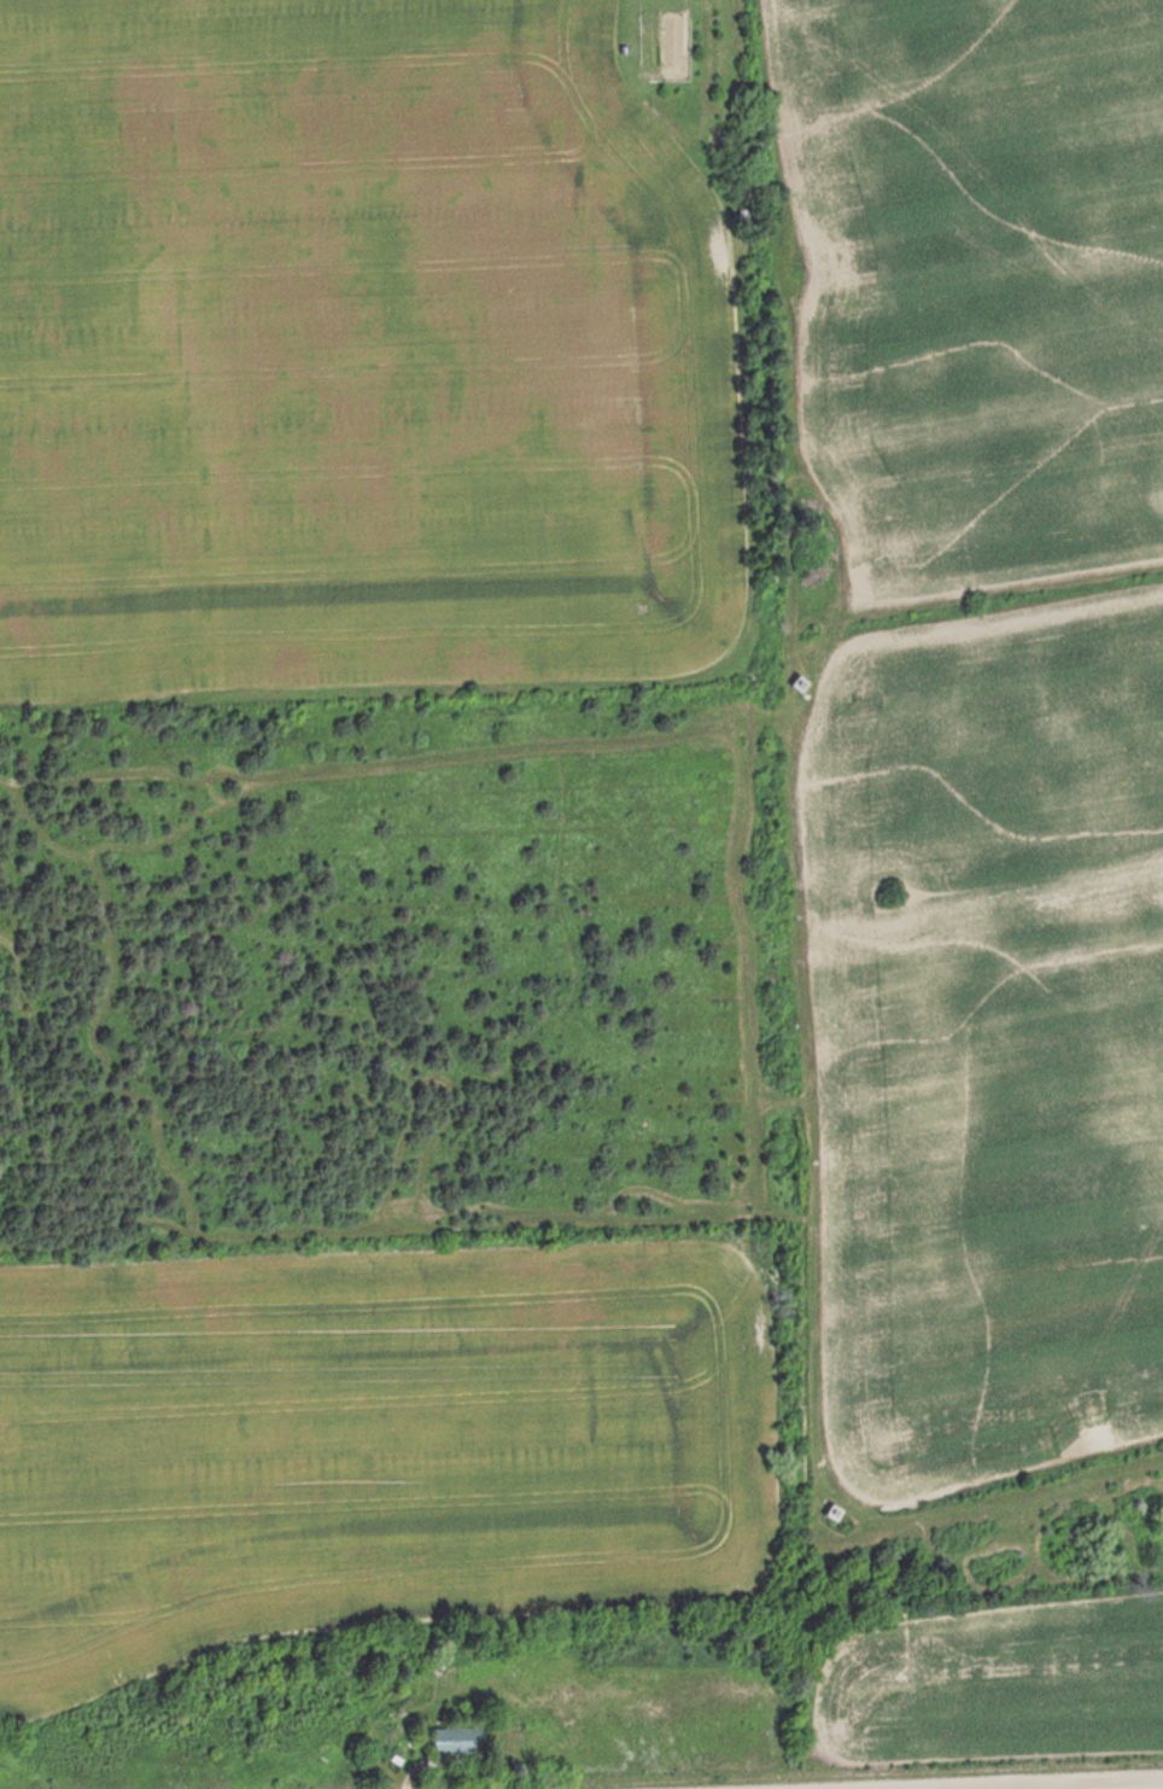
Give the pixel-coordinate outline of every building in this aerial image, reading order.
[(440,1754),(493,1754),(493,1727),(440,1727),(440,1754)]
